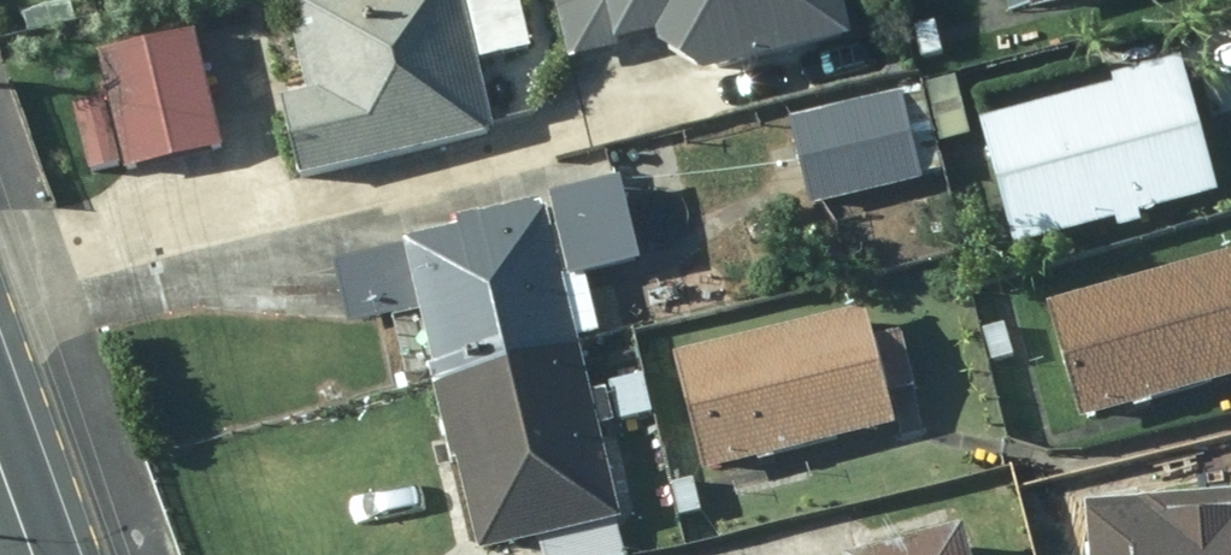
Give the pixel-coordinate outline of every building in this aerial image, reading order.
[(63,10),(103,0),(61,0),(63,10)] [(481,143),(464,64),(515,53),(504,0),(354,0),(285,14),(305,106),(269,114),(285,185),(481,143)] [(561,68),(596,59),(597,67),(636,58),(687,88),(688,90),(690,88),(691,90),(691,88),(829,57),(816,0),(545,0),(561,68)] [(1019,21),(1105,0),(1014,0),(1019,21)] [(209,150),(182,42),(83,66),(92,103),(61,111),(76,174),(109,166),(111,174),(209,150)] [(1102,97),(968,134),(1002,258),(1105,229),(1107,236),(1130,231),(1127,223),(1205,201),(1169,72),(1101,90),(1102,97)] [(887,104),(786,131),(806,211),(907,185),(887,104)] [(627,272),(606,193),(528,215),(527,213),(440,235),(440,238),(322,268),(340,336),(381,324),(396,383),(420,377),(424,393),(564,358),(561,351),(589,342),(574,285),(627,272)] [(1036,319),(1070,433),(1230,386),(1230,284),(1225,264),(1036,319)] [(851,322),(664,369),(691,476),(878,430),(875,417),(851,322)] [(1004,363),(995,334),(976,339),(985,368),(1004,363)] [(564,358),(424,393),(465,554),(500,554),(529,548),(531,554),(613,554),(607,528),(583,435),(600,434),(595,401),(576,405),(564,358)] [(642,422),(634,381),(601,387),(609,428),(642,422)] [(1223,498),(1224,506),(1073,519),(1076,554),(1230,554),(1230,497),(1223,498)] [(943,547),(915,554),(945,554),(943,547)]
